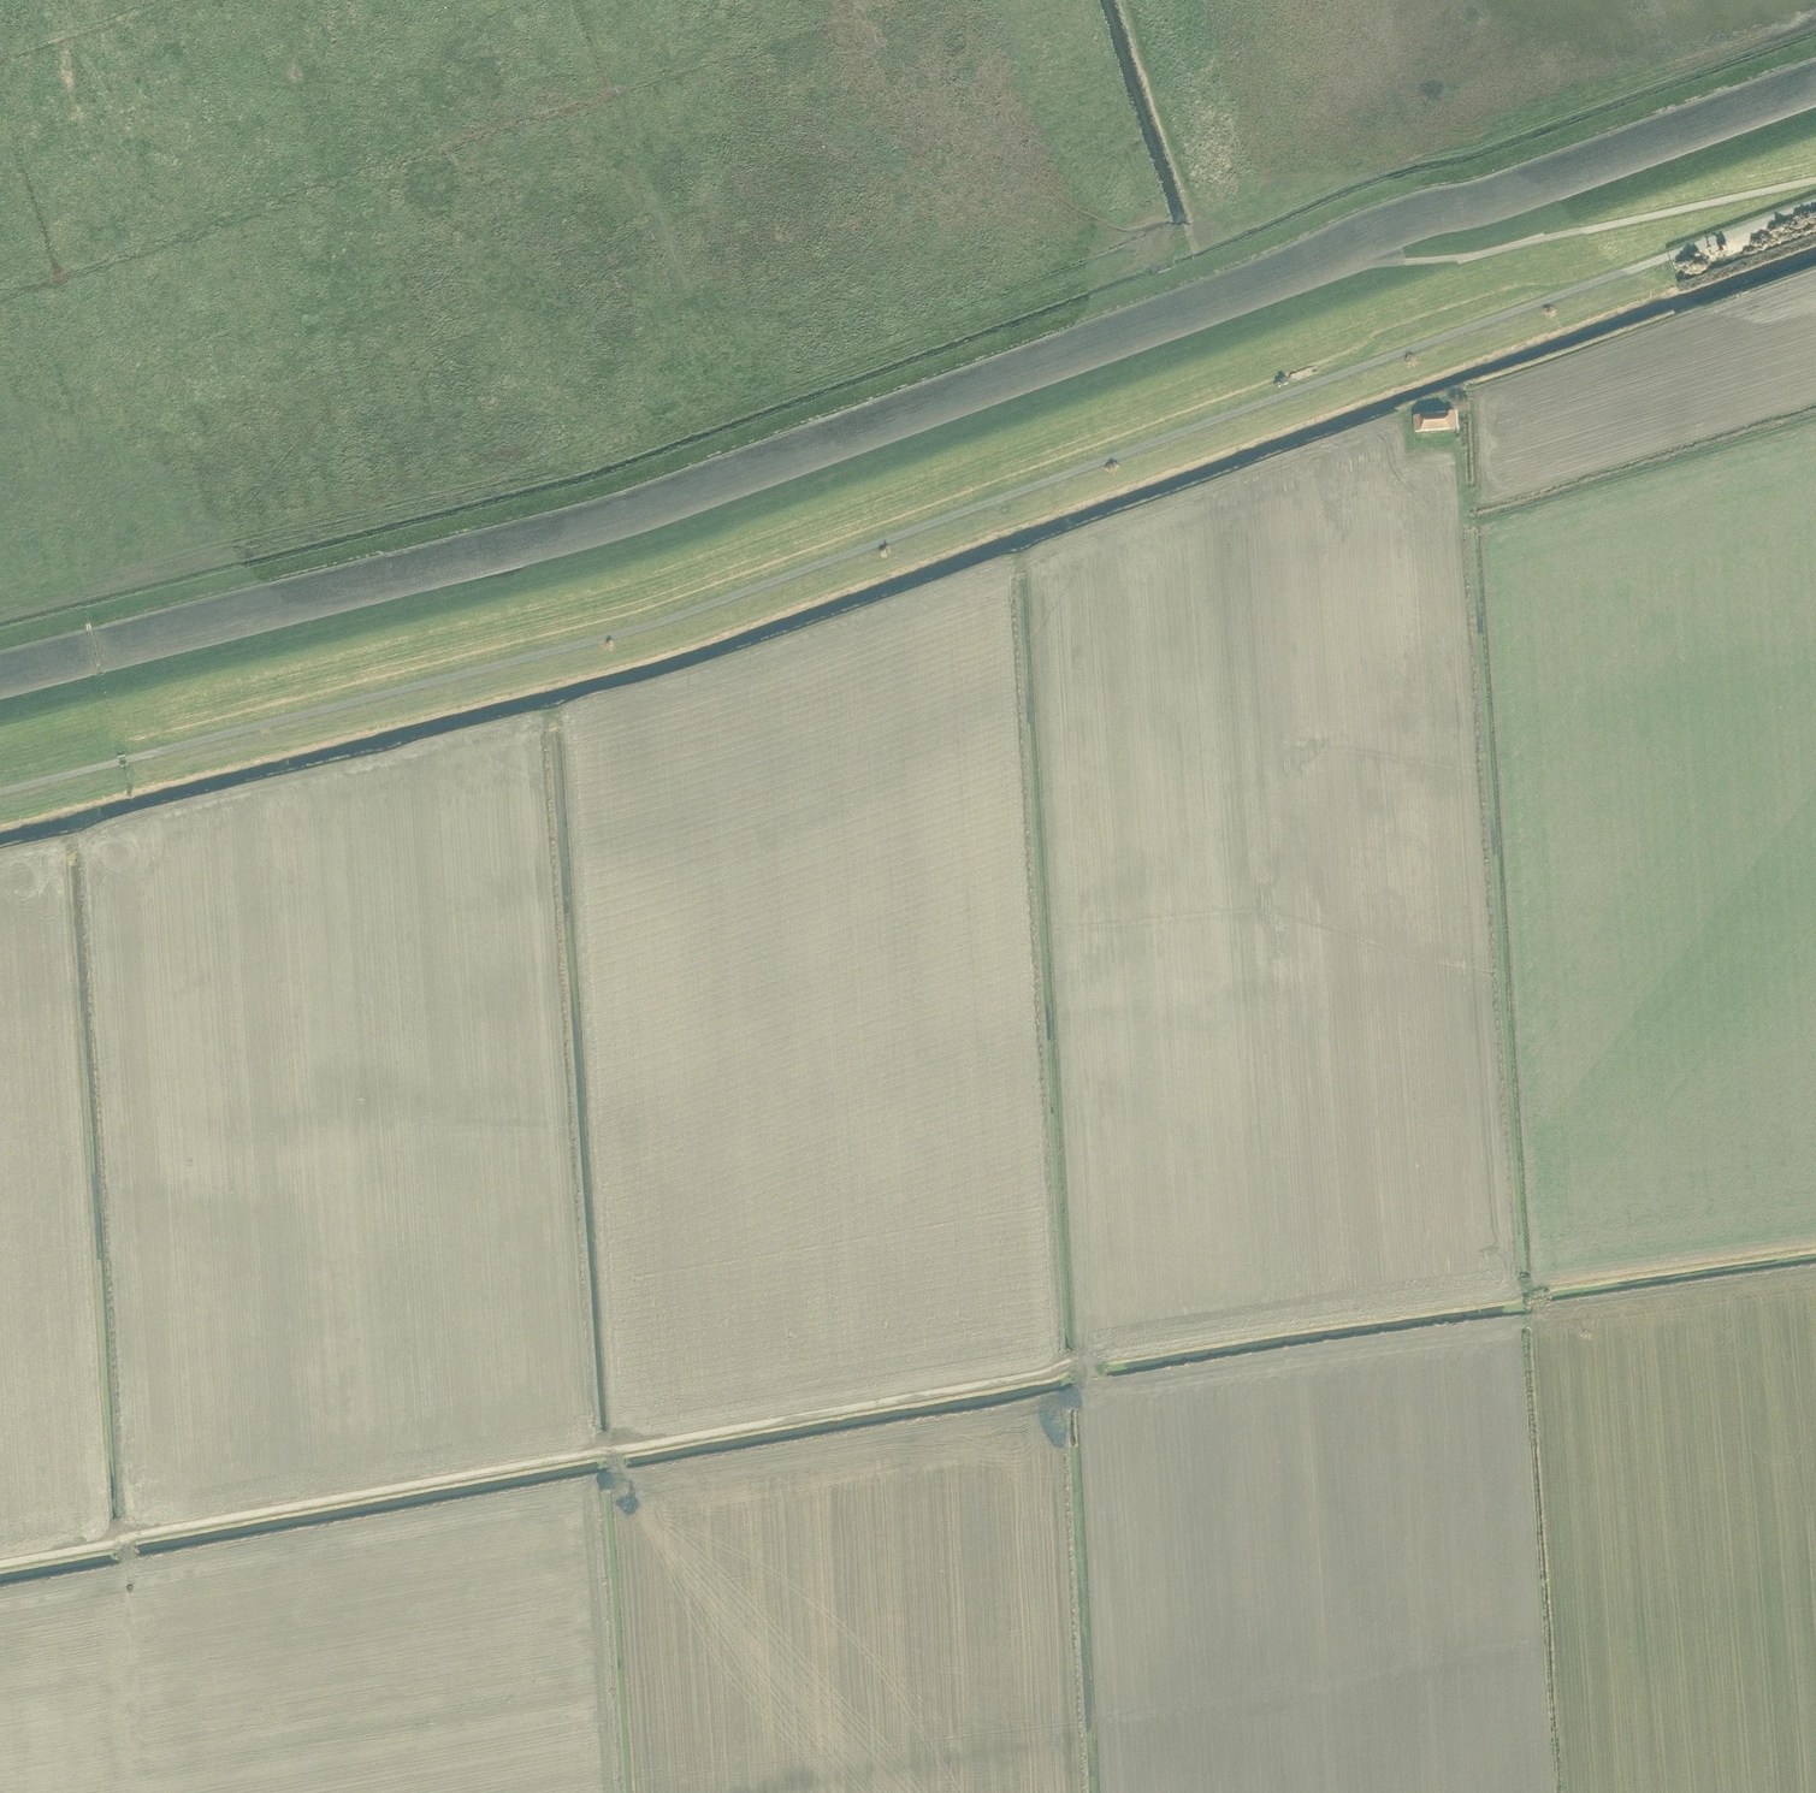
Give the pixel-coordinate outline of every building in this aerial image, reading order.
[(1415,433),(1455,430),(1454,412),(1419,415),(1419,417),(1413,417),(1415,433)]
